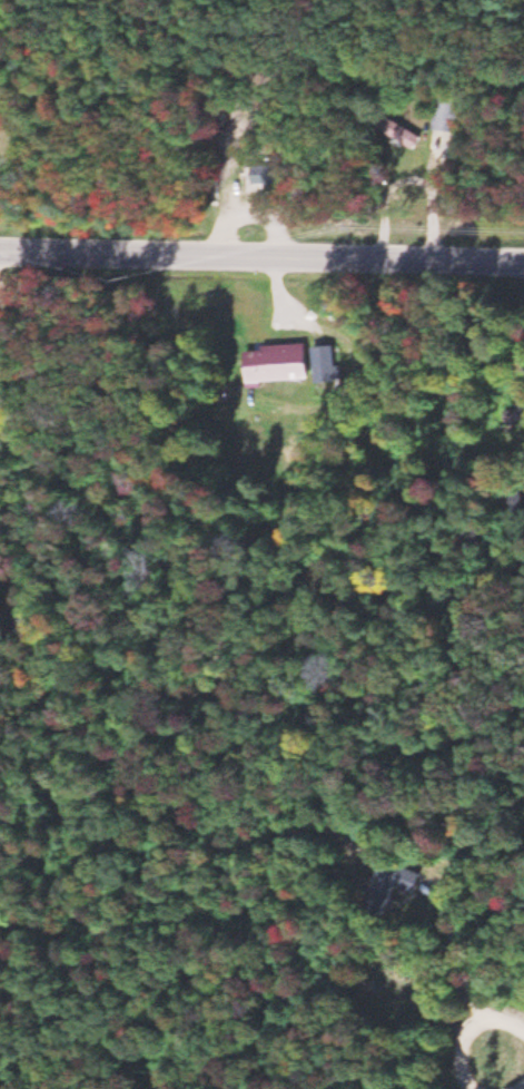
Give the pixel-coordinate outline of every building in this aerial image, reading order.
[(415,150),(423,136),(379,108),(371,121),(415,150)] [(429,173),(450,175),(456,118),(434,116),(429,173)] [(294,164),(250,164),(250,188),(294,188),(294,164)] [(248,381),(310,379),(309,344),(247,346),(248,381)] [(336,346),(315,346),(315,378),(336,378),(336,346)] [(398,886),(414,891),(420,872),(380,860),(366,909),(389,916),(398,886)]
